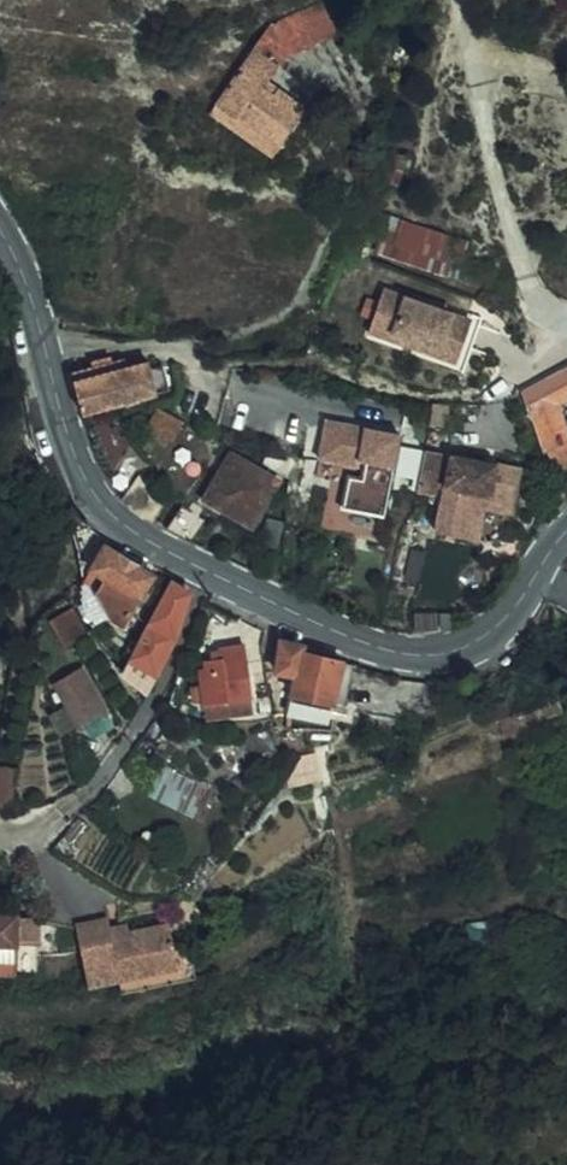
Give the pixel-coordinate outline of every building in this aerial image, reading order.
[(344,24),(335,0),(309,0),(275,13),(271,4),(260,8),(264,17),(281,49),(344,24)] [(238,114),(246,92),(268,77),(262,72),(272,59),(247,41),(206,98),(222,110),(226,105),(238,114)] [(246,92),(238,114),(268,135),(296,97),(268,77),(246,92)] [(446,273),(458,232),(393,212),(381,253),(446,273)] [(463,350),(471,324),(380,298),(368,338),(437,358),(441,344),(463,350)] [(437,358),(458,365),(463,350),(441,344),(437,358)] [(103,363),(75,371),(86,410),(161,391),(155,365),(153,360),(132,365),(129,356),(103,363)] [(161,391),(177,387),(170,360),(155,365),(161,391)] [(550,453),(551,459),(565,466),(566,461),(566,442),(566,435),(566,432),(563,431),(556,405),(566,402),(566,374),(525,389),(531,412),(533,413),(538,412),(550,453)] [(186,426),(162,413),(152,429),(177,442),(186,426)] [(403,436),(329,422),(322,461),(360,468),(361,463),(369,465),(366,482),(352,480),(347,509),(388,517),(403,436)] [(294,478),(301,456),(275,452),(267,467),(294,478)] [(447,457),(428,455),(422,497),(440,500),(447,457)] [(281,485),(237,456),(211,499),(256,528),(281,485)] [(520,502),(525,469),(454,459),(442,535),(472,540),(479,496),(520,502)] [(520,502),(479,496),(472,540),(483,542),(488,509),(519,513),(520,502)] [(192,503),(176,527),(197,539),(212,513),(192,503)] [(160,576),(110,541),(97,563),(112,574),(103,586),(115,613),(129,623),(160,576)] [(194,590),(177,580),(131,658),(157,673),(179,637),(194,590)] [(93,637),(74,616),(57,630),(77,652),(93,637)] [(299,680),(295,698),(337,707),(343,664),(304,654),(304,648),(284,643),(278,673),(299,680)] [(244,662),(250,661),(249,645),(226,646),(226,650),(226,659),(235,661),(244,662)] [(235,661),(226,659),(216,658),(216,661),(209,661),(210,670),(204,671),(206,699),(252,698),(250,661),(244,662),(235,661)] [(77,697),(89,719),(106,709),(84,666),(55,681),(66,703),(77,697)] [(66,703),(77,725),(89,719),(77,697),(66,703)] [(0,760),(0,804),(17,808),(26,762),(0,760)] [(201,816),(216,786),(168,764),(154,794),(201,816)] [(179,925),(202,911),(200,908),(193,897),(172,913),(179,925)] [(7,949),(16,950),(17,942),(21,915),(0,912),(0,948),(7,949)] [(40,946),(44,918),(21,915),(17,942),(40,946)] [(131,934),(117,936),(115,929),(113,919),(80,924),(91,985),(123,980),(152,975),(156,988),(199,981),(194,949),(179,952),(174,927),(131,934)] [(117,936),(131,934),(129,927),(115,929),(117,936)] [(13,974),(16,950),(7,949),(5,974),(13,974)] [(156,988),(152,975),(123,980),(126,993),(156,988)]
